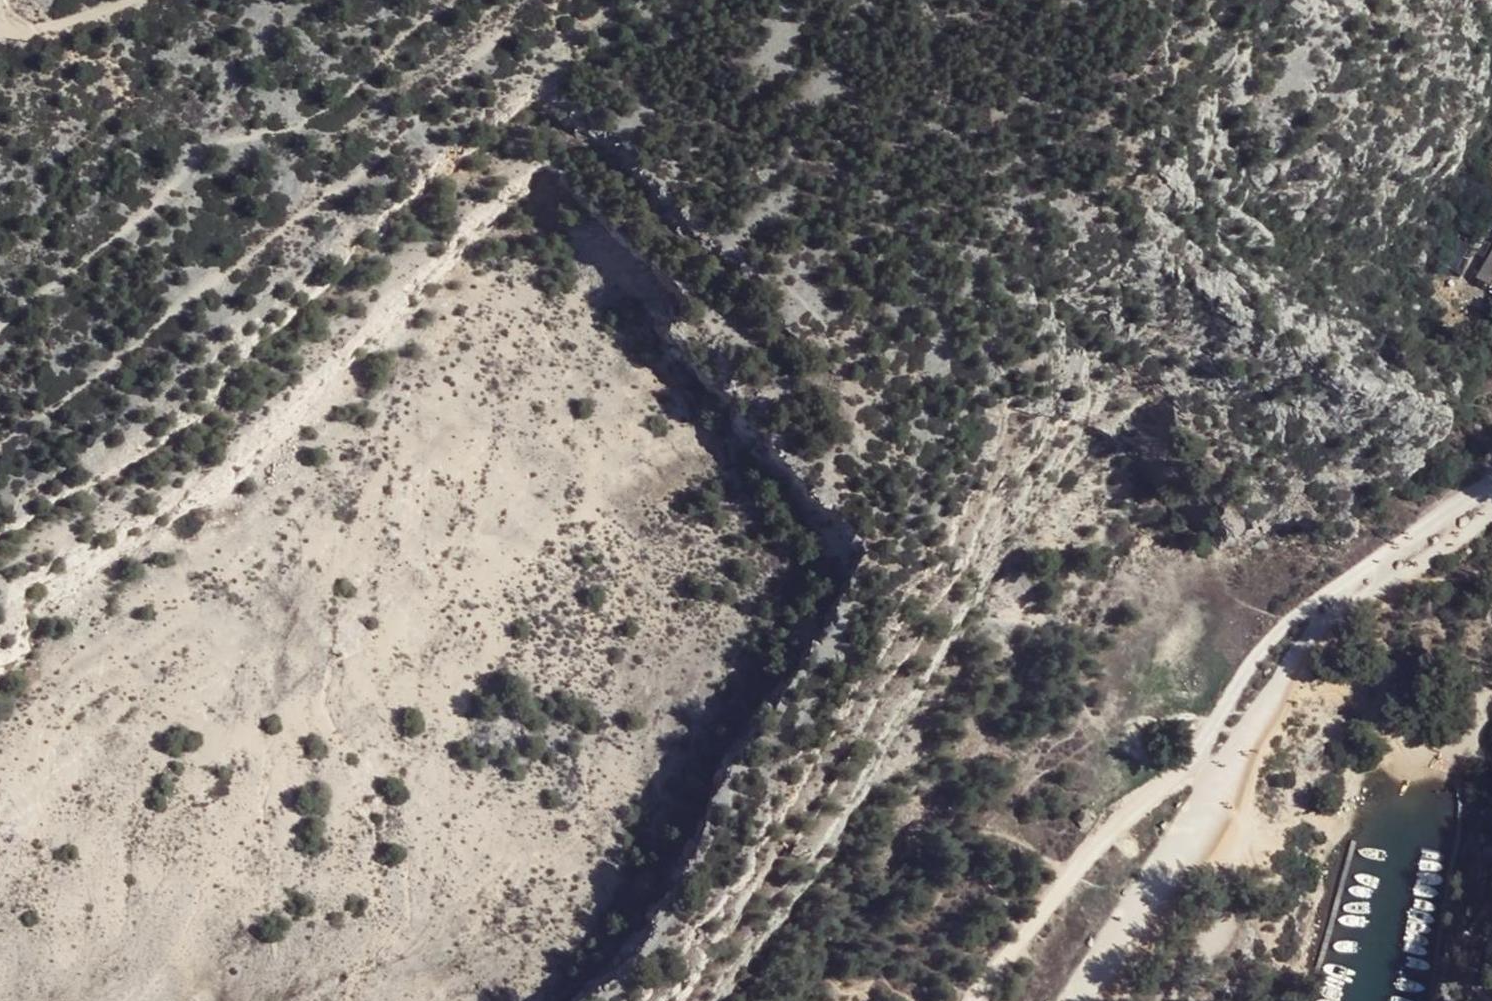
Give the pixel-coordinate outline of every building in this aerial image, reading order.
[(1476,276),(1491,286),(1491,249),(1476,276)]
